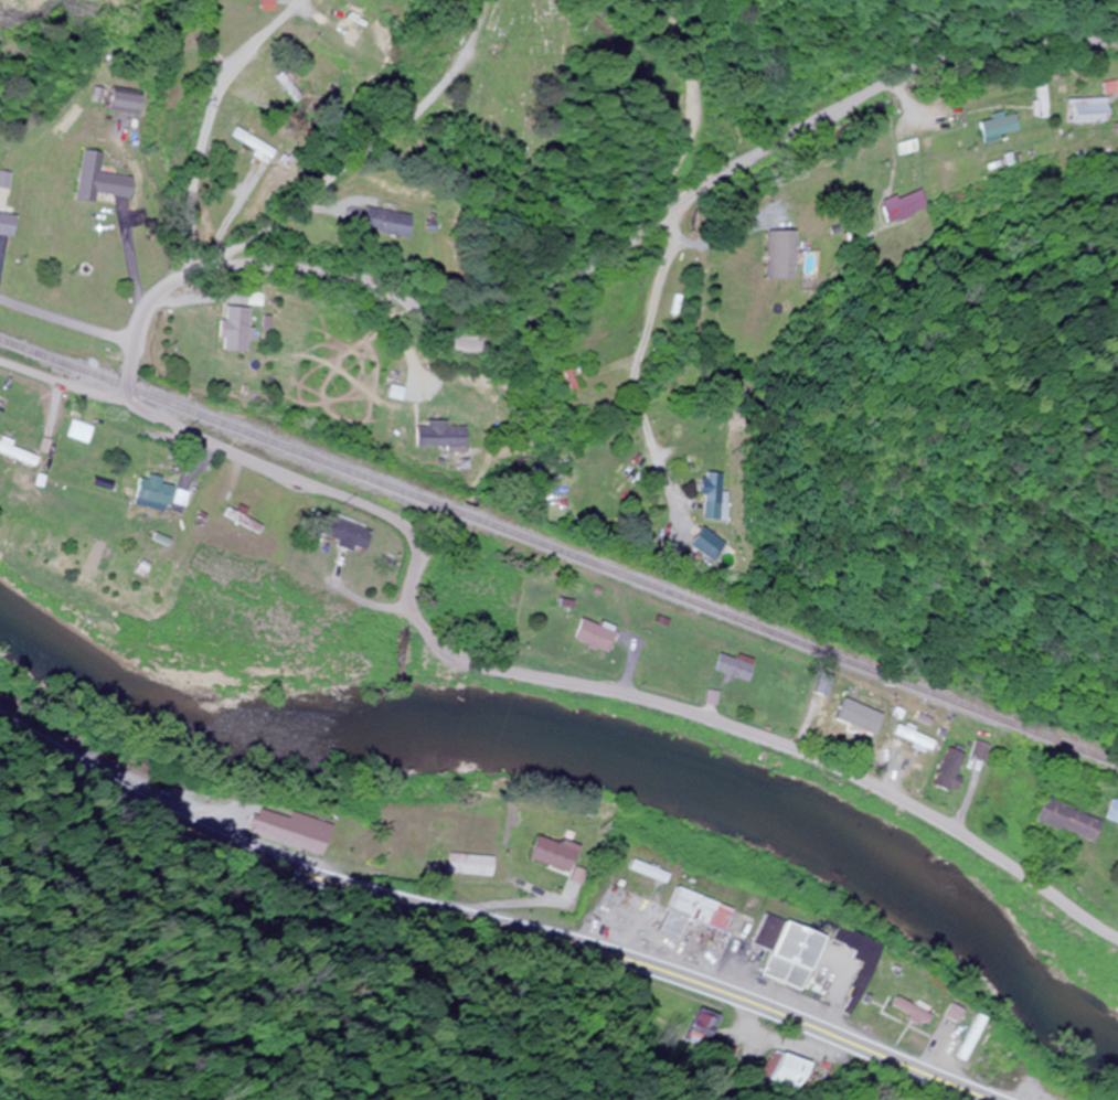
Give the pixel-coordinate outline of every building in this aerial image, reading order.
[(375,33),(329,2),(322,13),(368,44),(375,33)] [(1034,75),(1034,119),(1046,119),(1046,75),(1034,75)] [(1101,84),(1101,94),(1113,94),(1113,84),(1101,84)] [(1105,100),(1067,100),(1067,124),(1105,124),(1105,100)] [(976,121),(979,140),(1017,135),(1014,115),(976,121)] [(272,162),(277,152),(234,130),(228,140),(272,162)] [(893,145),(896,157),(914,152),(911,140),(893,145)] [(97,173),(100,153),(80,150),(72,201),(91,204),(93,194),(125,199),(128,178),(97,173)] [(9,189),(10,174),(0,174),(0,189),(9,189)] [(930,216),(927,194),(884,200),(887,222),(930,216)] [(402,240),(407,217),(360,206),(355,230),(402,240)] [(0,214),(0,238),(11,239),(15,216),(0,214)] [(794,280),(794,232),(763,232),(763,280),(794,280)] [(251,311),(225,306),(219,339),(223,340),(221,351),(243,356),(251,311)] [(553,375),(560,397),(575,392),(568,370),(553,375)] [(415,449),(465,449),(465,425),(426,425),(426,428),(415,428),(415,449)] [(702,520),(728,521),(730,476),(703,475),(702,520)] [(175,488),(134,478),(129,500),(170,510),(175,488)] [(357,554),(364,533),(313,514),(306,535),(357,554)] [(564,640),(595,656),(607,632),(594,625),(593,628),(574,619),(564,640)] [(733,655),(731,660),(714,654),(708,673),(743,684),(750,662),(733,655)] [(895,724),(889,736),(926,753),(932,742),(895,724)] [(980,766),(988,748),(975,742),(967,760),(980,766)] [(1029,821),(1086,845),(1096,822),(1039,798),(1029,821)] [(1117,827),(1117,804),(1109,801),(1101,821),(1117,827)] [(564,874),(571,851),(528,838),(521,861),(564,874)] [(489,857),(443,857),(443,876),(489,876),(489,857)] [(674,919),(712,933),(721,910),(662,889),(645,936),(666,943),(674,919)] [(795,992),(812,937),(752,918),(742,948),(760,953),(752,979),(795,992)] [(879,1009),(913,1029),(919,1018),(885,998),(879,1009)] [(717,1016),(696,1011),(684,1053),(730,1065),(735,1046),(710,1040),(717,1016)] [(804,1091),(809,1063),(777,1058),(773,1085),(804,1091)]
